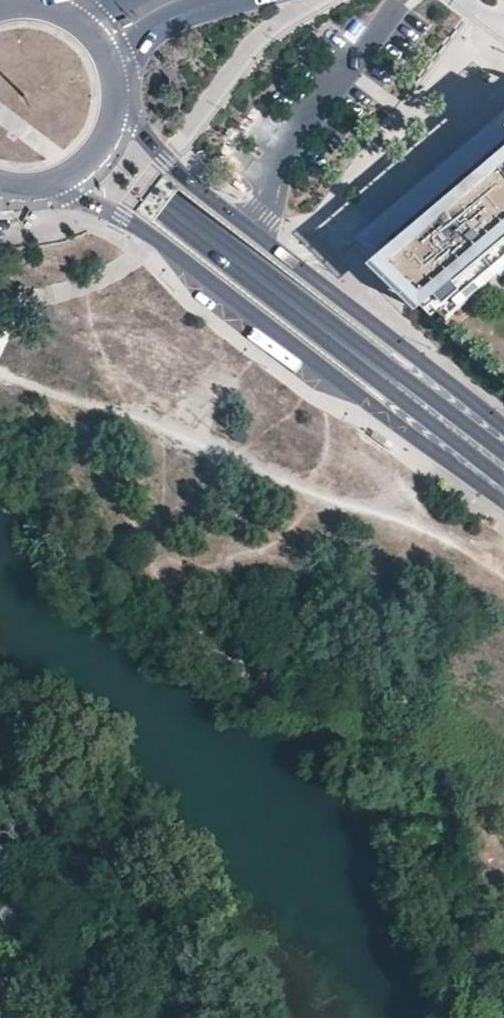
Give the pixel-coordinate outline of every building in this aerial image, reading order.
[(394,216),(363,243),(391,271),(395,267),(378,251),(503,142),(503,122),(394,216)] [(378,251),(395,267),(453,324),(494,288),(486,280),(498,270),(503,278),(503,142),(378,251)] [(498,270),(486,280),(494,288),(503,280),(503,278),(498,270)]
